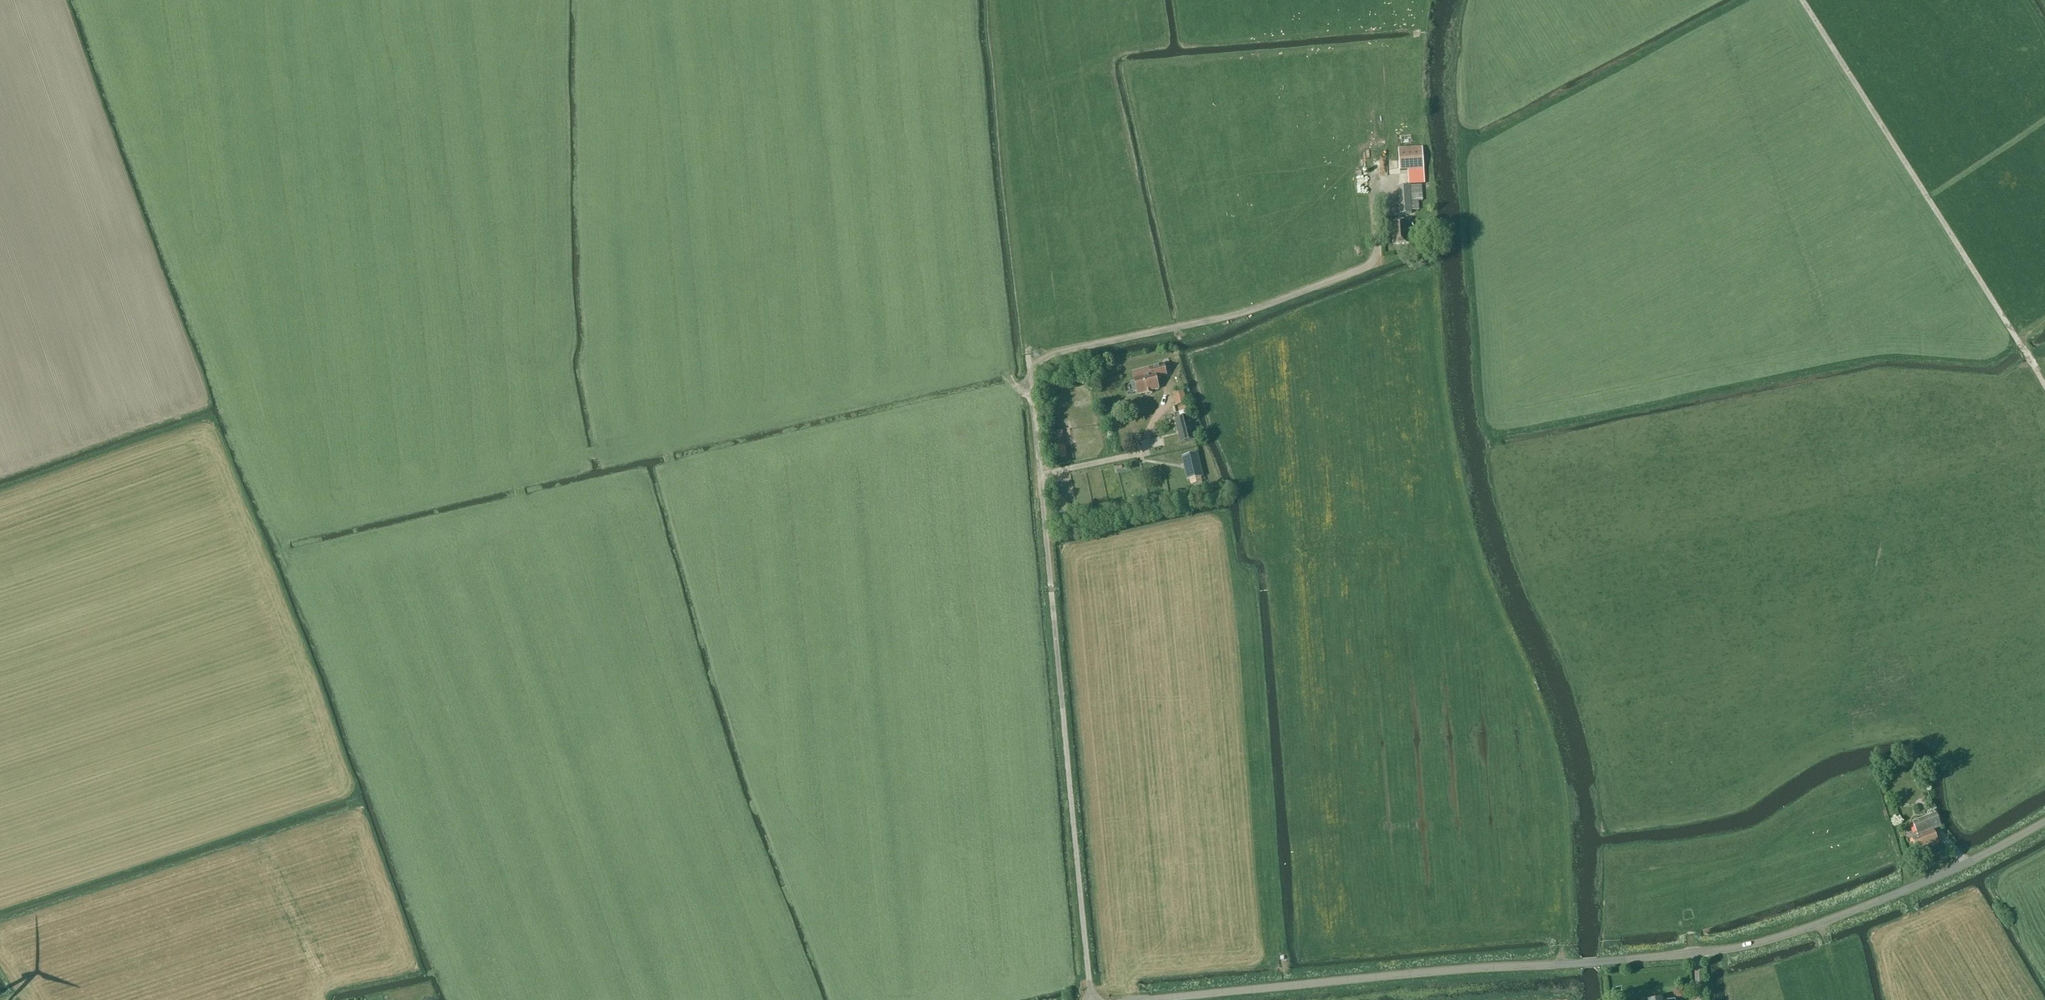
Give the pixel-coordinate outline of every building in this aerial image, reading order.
[(1424,167),(1423,145),(1399,146),(1399,168),(1424,167)] [(1378,166),(1379,151),(1368,151),(1367,165),(1378,166)] [(1427,185),(1410,186),(1397,187),(1399,215),(1412,214),(1411,211),(1419,210),(1418,201),(1428,201),(1427,185)] [(1409,244),(1408,222),(1390,223),(1392,246),(1409,244)] [(1167,377),(1164,364),(1131,372),(1134,382),(1130,382),(1132,393),(1136,392),(1137,395),(1145,393),(1146,395),(1152,393),(1152,391),(1159,389),(1156,379),(1167,377)] [(1185,403),(1182,392),(1172,394),(1175,406),(1185,403)] [(1190,410),(1178,412),(1180,419),(1191,416),(1190,410)] [(1183,431),(1179,431),(1182,442),(1185,442),(1196,440),(1191,417),(1180,420),(1178,421),(1179,425),(1181,424),(1183,431)] [(1063,446),(1062,431),(1052,432),(1053,447),(1063,446)] [(1203,479),(1198,457),(1184,460),(1189,482),(1203,479)] [(1069,511),(1068,501),(1057,502),(1058,512),(1069,511)] [(1935,813),(1932,815),(1913,822),(1918,836),(1911,839),(1916,852),(1938,844),(1932,828),(1940,825),(1935,813)]
